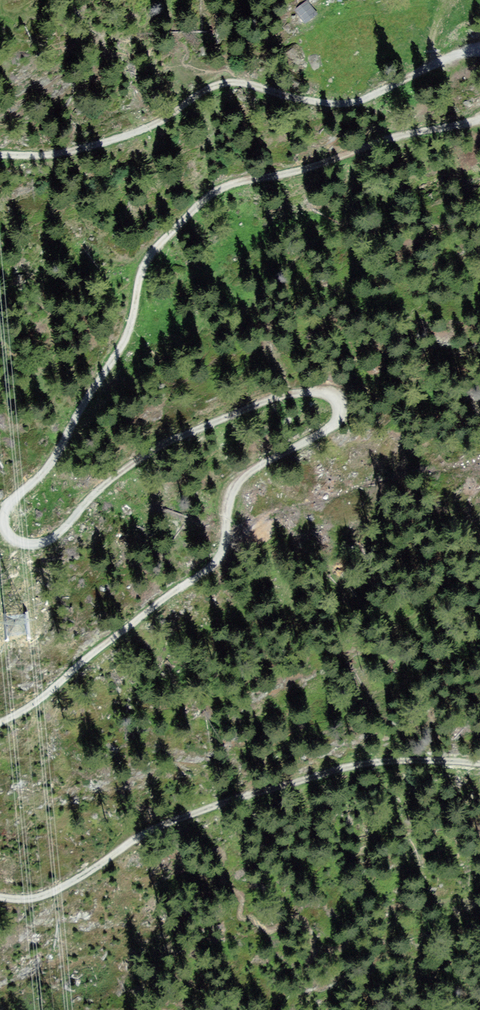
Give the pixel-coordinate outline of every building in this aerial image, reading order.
[(295,8),(306,23),(317,16),(307,0),(295,8)]
